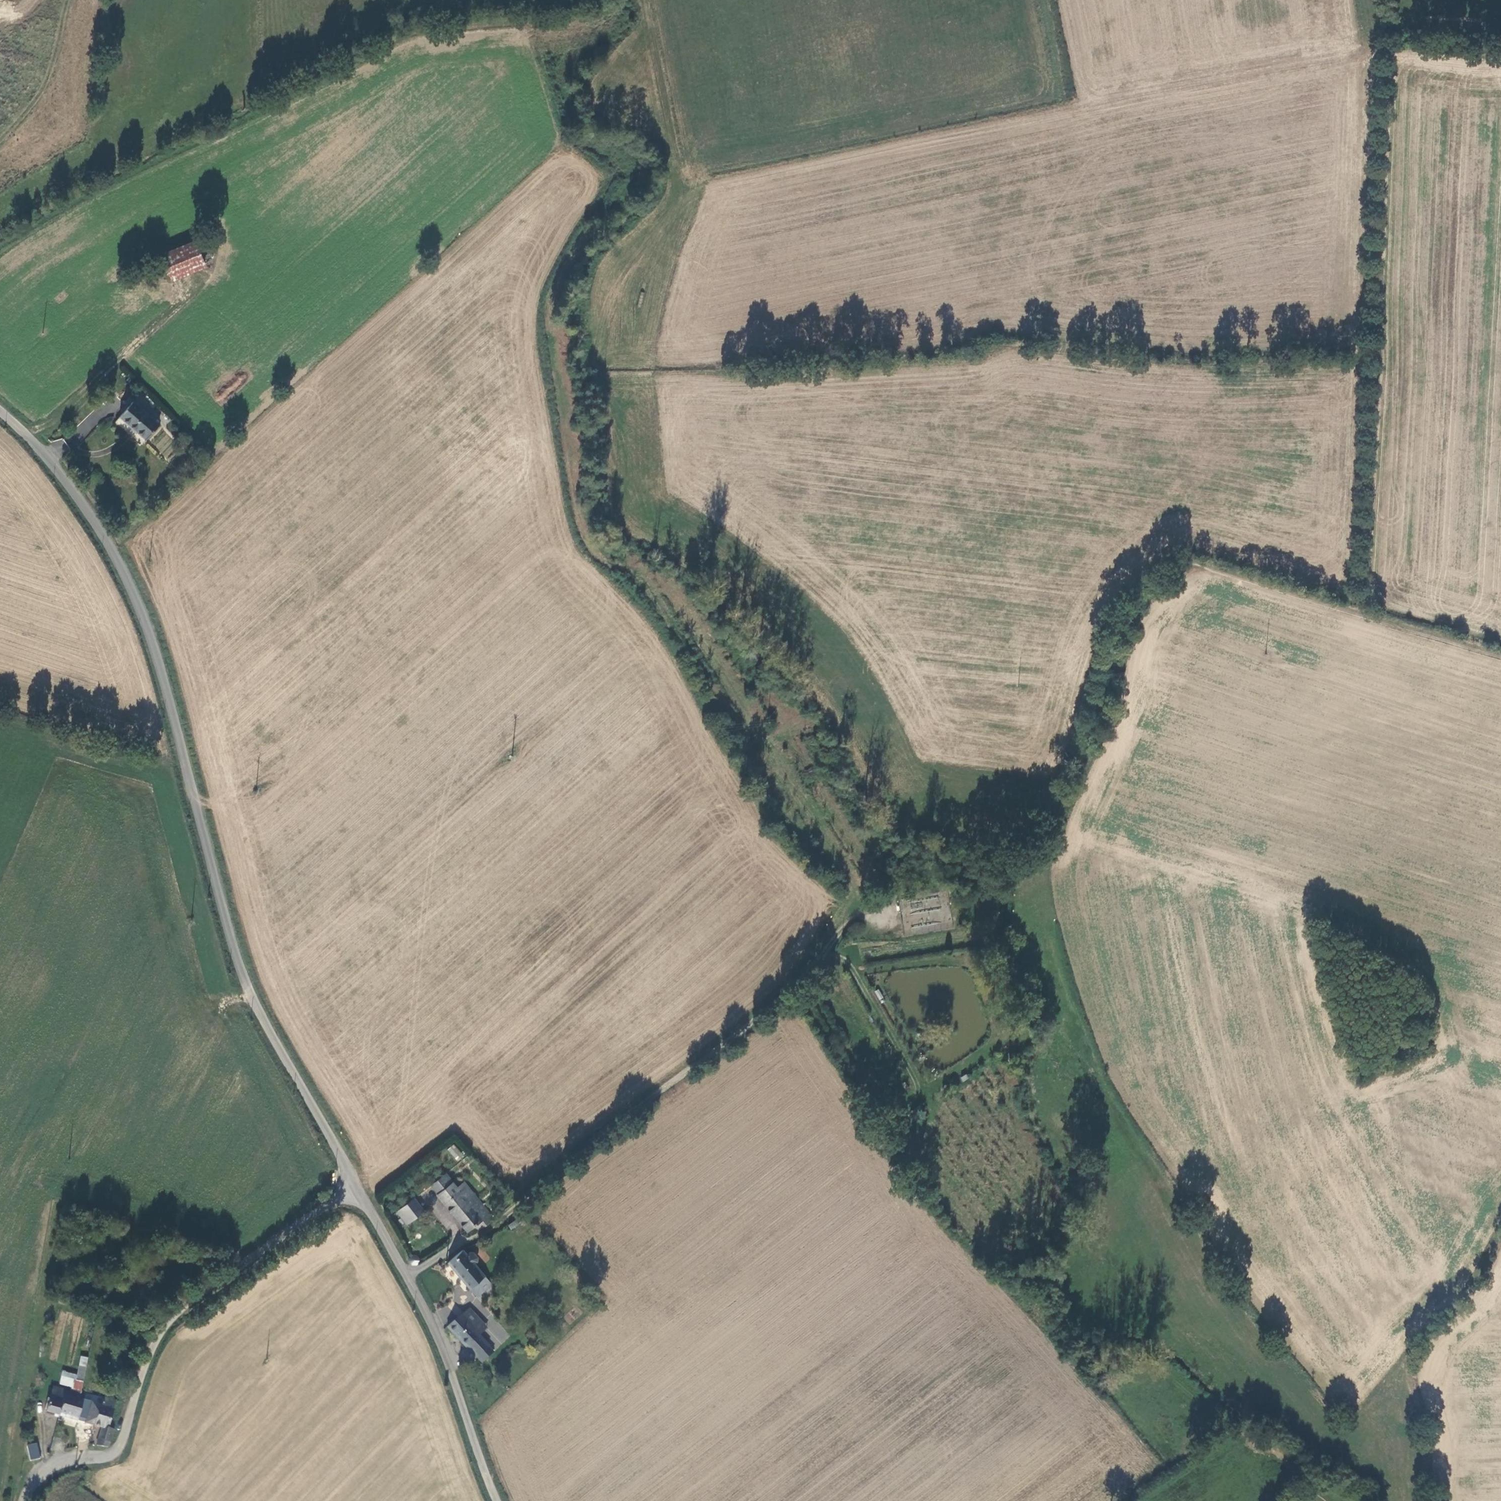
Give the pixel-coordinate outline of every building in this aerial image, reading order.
[(204,264),(195,243),(161,261),(171,281),(204,264)] [(121,418),(148,440),(160,425),(133,403),(121,418)] [(458,1161),(464,1155),(453,1144),(447,1150),(458,1161)] [(474,1226),(479,1230),(494,1220),(478,1203),(480,1202),(464,1182),(460,1185),(447,1173),(430,1185),(469,1231),(474,1226)] [(423,1211),(413,1198),(398,1210),(406,1223),(423,1211)] [(492,1284),(464,1250),(448,1262),(477,1296),(492,1284)] [(412,1256),(410,1258),(409,1261),(410,1264),(413,1265),(416,1265),(418,1262),(418,1260),(417,1257),(414,1256),(412,1256)] [(460,1314),(447,1327),(466,1347),(466,1346),(476,1357),(488,1345),(473,1329),(481,1322),(470,1308),(461,1315),(460,1314)] [(74,1386),(73,1387),(84,1388),(85,1379),(63,1376),(61,1383),(74,1386)] [(51,1410),(63,1414),(70,1394),(82,1398),(84,1388),(73,1387),(73,1389),(57,1386),(51,1410)] [(86,1399),(82,1398),(70,1394),(63,1414),(80,1419),(86,1400),(86,1399)] [(120,1401),(106,1397),(104,1404),(117,1408),(120,1401)] [(80,1419),(89,1422),(95,1403),(86,1400),(80,1419)] [(89,1422),(99,1424),(104,1404),(95,1401),(95,1403),(89,1422)] [(102,1438),(111,1440),(115,1428),(113,1427),(117,1408),(104,1404),(99,1424),(105,1426),(102,1438)] [(30,1452),(28,1461),(41,1459),(39,1450),(30,1452)]
